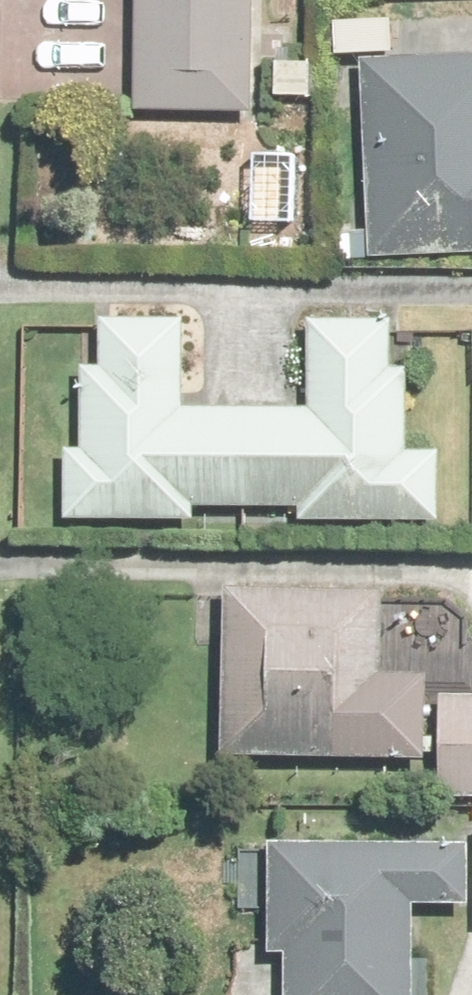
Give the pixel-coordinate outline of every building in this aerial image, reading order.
[(243,0),(126,0),(126,95),(126,107),(145,106),(243,106),(243,0)] [(471,248),(471,49),(349,55),(360,254),(471,248)] [(301,60),(285,60),(264,59),(262,92),(300,94),(301,60)] [(239,501),(239,404),(170,404),(170,315),(111,315),(94,315),(87,315),(86,362),(69,362),(68,446),(53,446),(53,514),(183,514),(182,502),(196,502),(239,501)] [(239,404),(239,501),(279,502),(287,502),(287,517),(428,518),(428,447),(394,447),(394,376),(394,364),(377,365),(377,328),(377,316),(297,316),(296,403),(239,404)] [(367,597),(367,584),(209,582),(209,604),(206,751),(412,753),(413,669),(367,668),(367,597)] [(399,622),(399,636),(408,647),(424,649),(435,639),(436,624),(427,612),(411,611),(399,622)] [(429,692),(429,755),(428,795),(471,795),(471,693),(429,692)] [(434,838),(254,838),(254,844),(254,907),(253,949),(271,949),(271,994),(397,994),(397,898),(453,898),(454,839),(434,838)]
